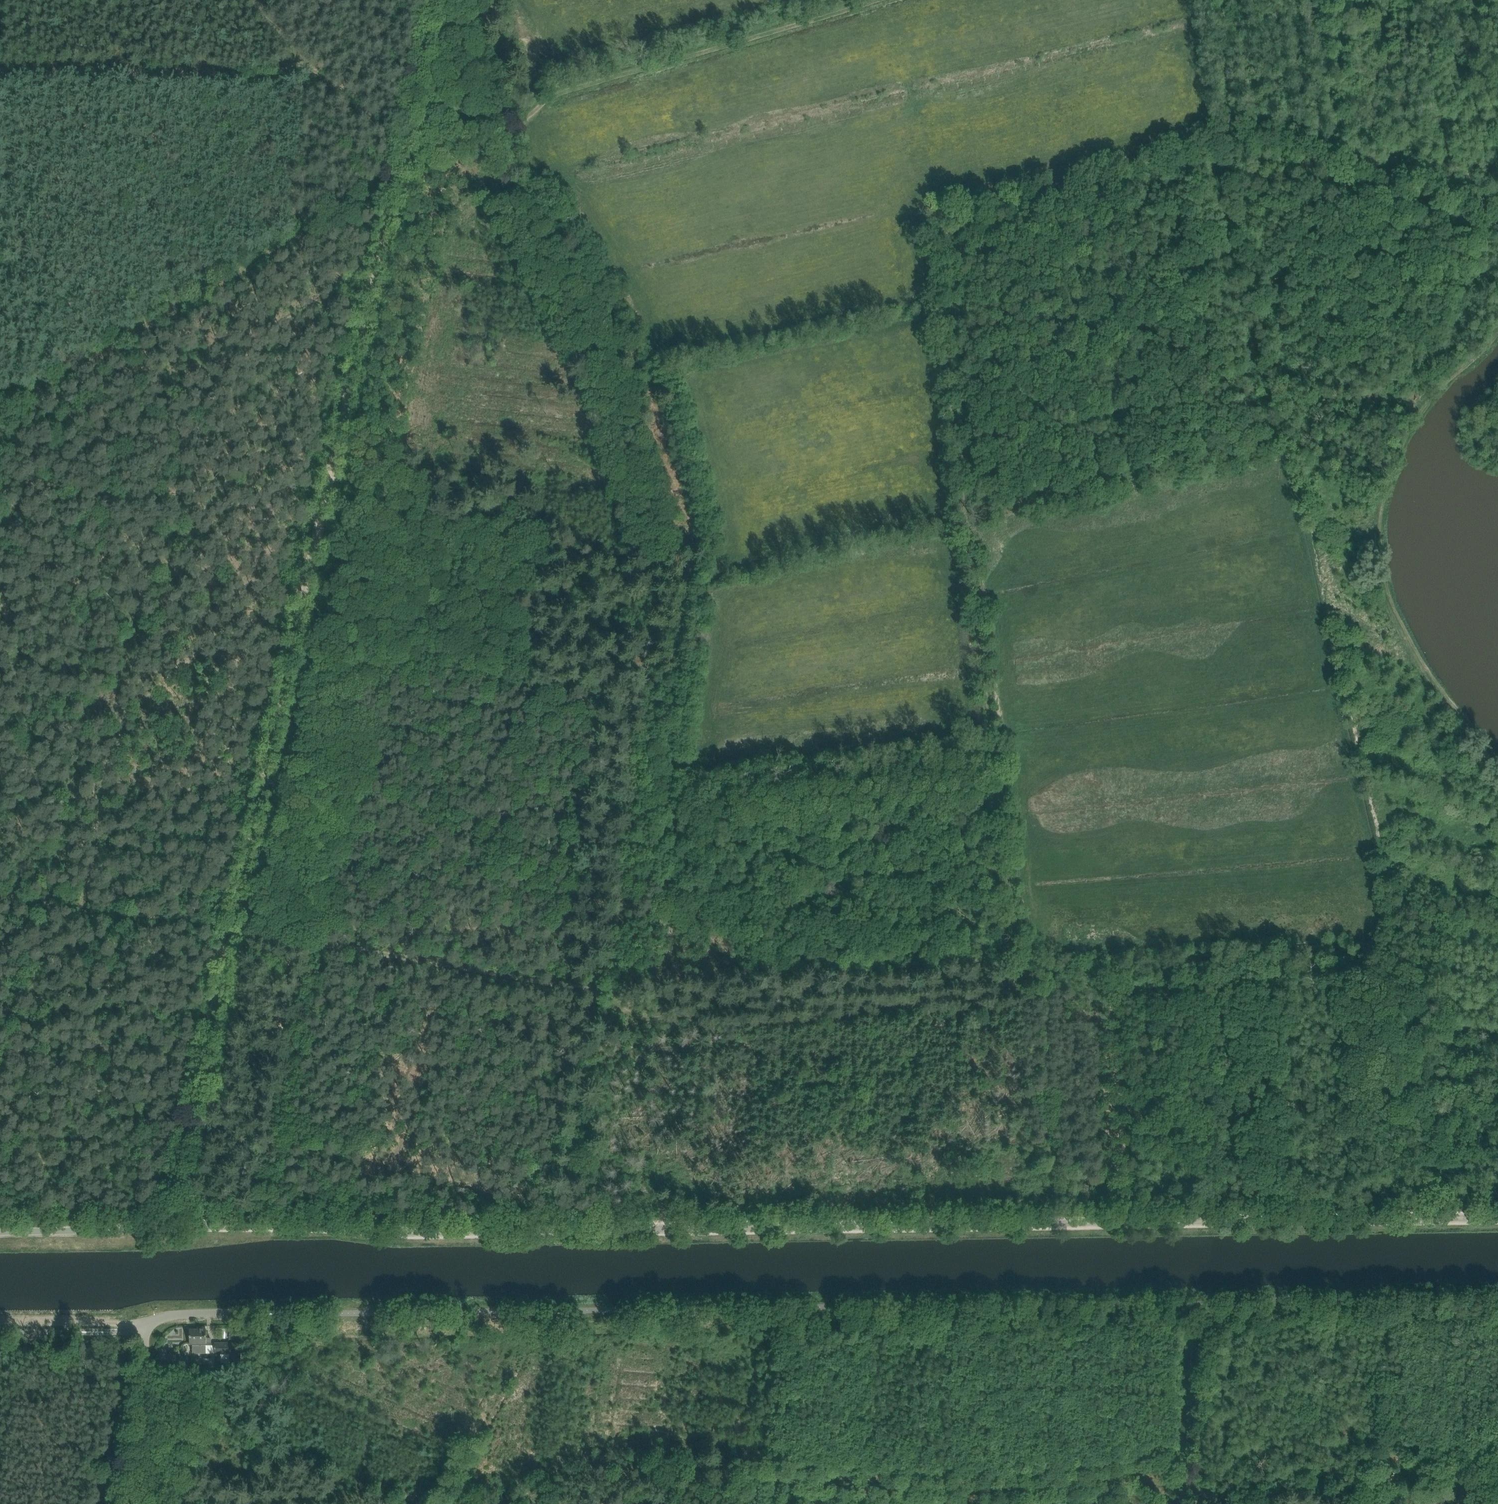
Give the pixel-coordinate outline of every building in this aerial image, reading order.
[(141,1316),(153,1316),(153,1308),(141,1308),(141,1316)] [(192,1344),(192,1354),(206,1353),(206,1344),(206,1343),(211,1343),(211,1338),(206,1338),(206,1329),(205,1329),(206,1327),(197,1327),(197,1329),(189,1329),(189,1344),(192,1344)] [(214,1338),(214,1348),(226,1348),(226,1353),(236,1353),(236,1333),(226,1333),(226,1338),(214,1338)]
